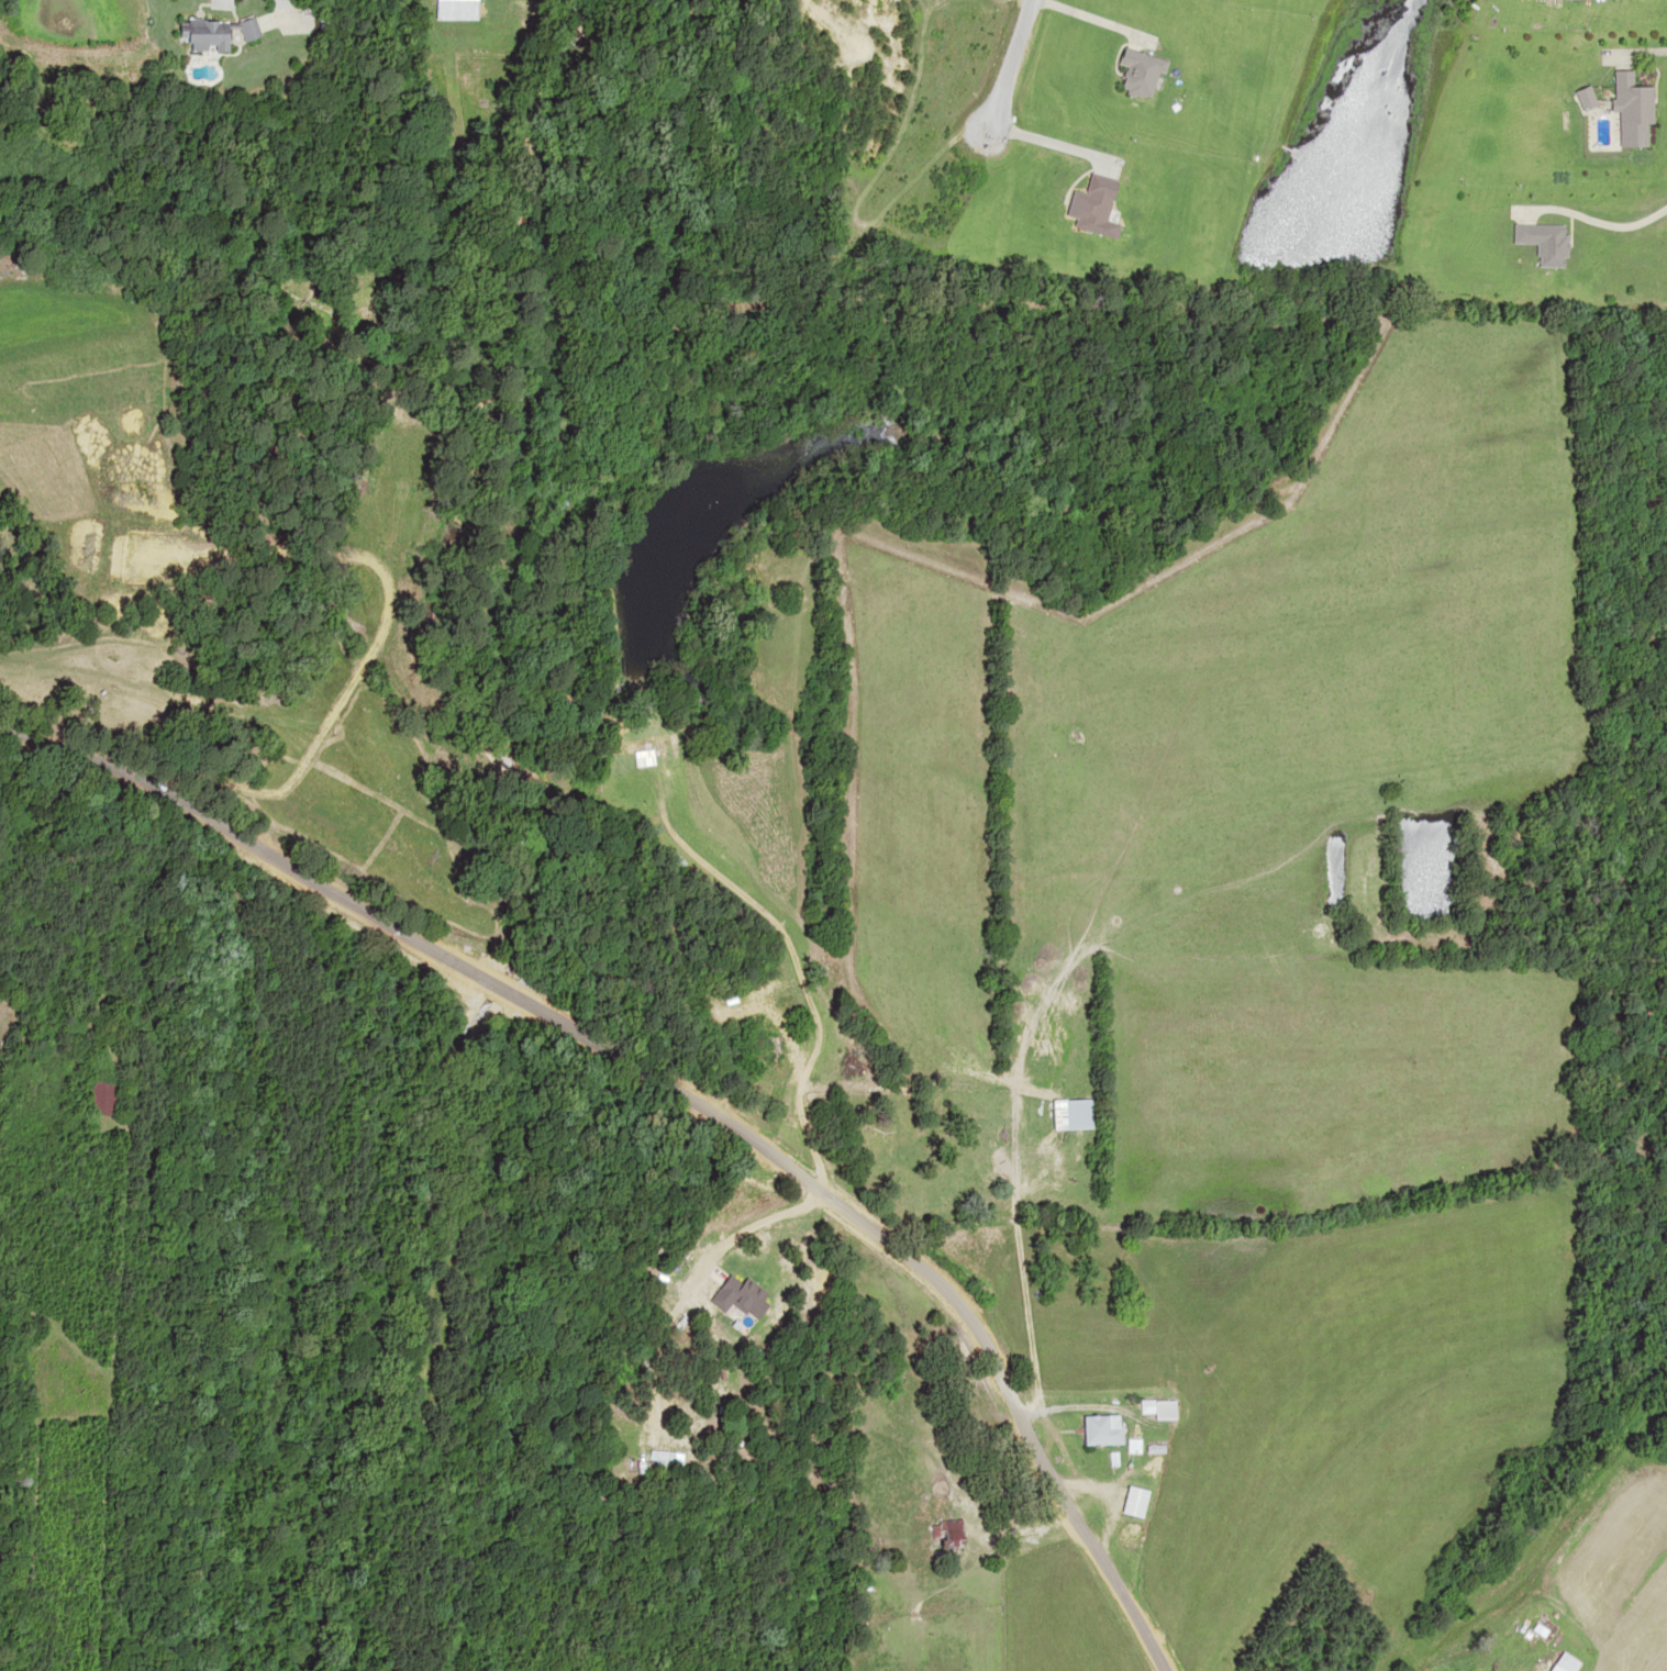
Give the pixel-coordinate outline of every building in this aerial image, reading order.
[(467,0),(427,0),(427,20),(467,20),(467,0)] [(228,23),(235,41),(250,35),(243,17),(228,23)] [(217,20),(175,20),(175,41),(181,41),(181,51),(202,52),(217,52),(217,20)] [(1631,70),(1613,70),(1614,147),(1643,146),(1643,123),(1650,123),(1649,86),(1631,87),(1631,70)] [(1594,105),(1587,85),(1573,91),(1581,110),(1594,105)] [(650,765),(649,755),(658,754),(657,747),(670,745),(669,735),(618,741),(619,753),(627,752),(628,768),(650,765)] [(106,1113),(106,1079),(82,1079),(82,1113),(106,1113)] [(1083,1097),(1044,1097),(1044,1127),(1083,1127),(1083,1097)] [(718,1271),(702,1303),(716,1310),(719,1303),(750,1318),(762,1292),(718,1271)] [(1170,1418),(1170,1399),(1147,1399),(1147,1405),(1135,1405),(1135,1418),(1170,1418)] [(1115,1414),(1077,1414),(1077,1443),(1115,1443),(1115,1414)] [(662,1450),(643,1450),(644,1469),(662,1469),(662,1450)] [(955,1523),(932,1523),(932,1554),(955,1554),(955,1523)] [(1574,1664),(1557,1651),(1543,1670),(1569,1670),(1574,1664)]
